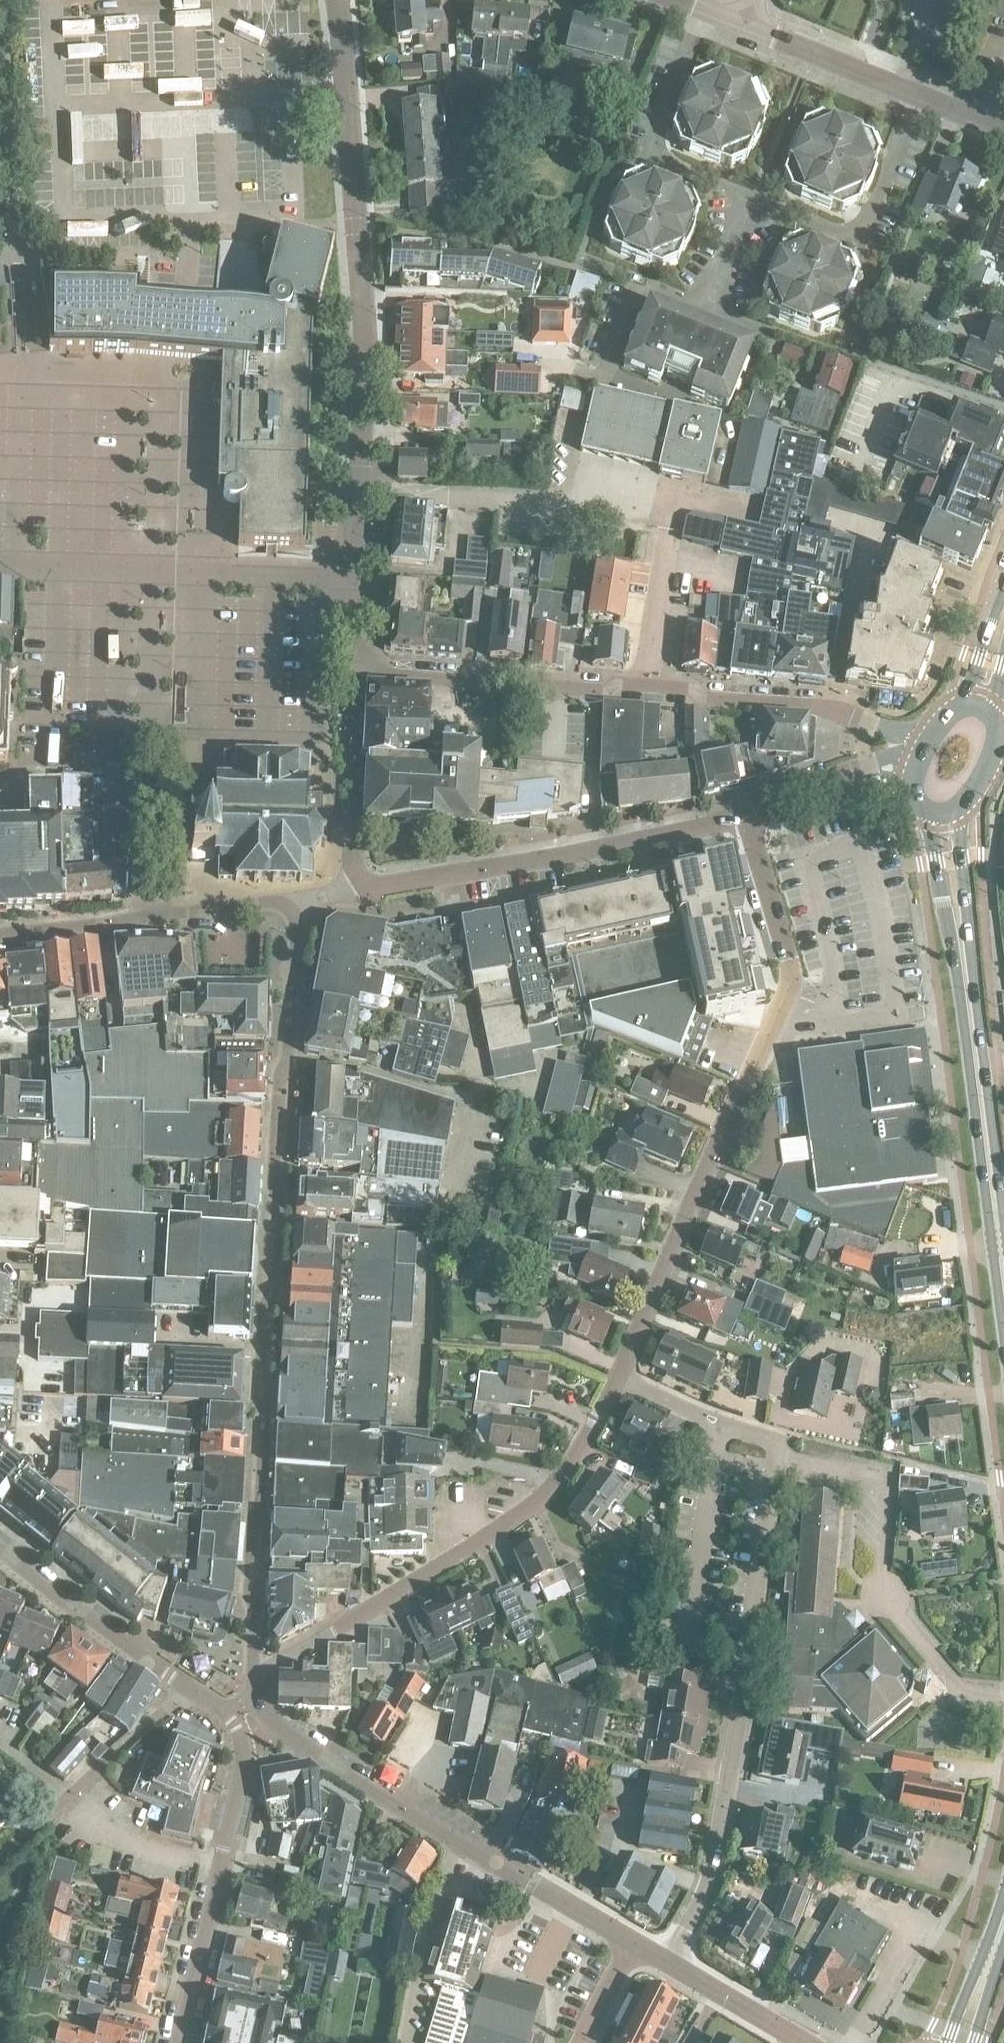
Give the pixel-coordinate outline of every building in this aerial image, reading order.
[(441,4),(423,5),(395,7),(398,40),(401,39),(402,43),(411,43),(411,39),(412,39),(413,50),(426,49),(425,38),(434,37),(433,24),(442,23),(441,4)] [(475,8),(473,37),(486,38),(484,64),(483,72),(482,72),(480,91),(494,92),(496,77),(497,68),(499,39),(502,10),(475,8)] [(499,39),(497,68),(509,69),(511,54),(526,55),(528,40),(526,40),(529,12),(503,10),(502,10),(499,39)] [(561,48),(557,61),(592,69),(602,29),(576,22),(576,24),(569,50),(561,48)] [(602,29),(592,69),(603,72),(605,66),(618,69),(618,67),(619,64),(630,66),(637,38),(602,29)] [(452,81),(450,62),(450,57),(434,58),(435,75),(436,82),(436,84),(445,83),(452,83),(452,82),(452,81)] [(435,75),(434,58),(423,59),(424,76),(426,75),(435,75)] [(422,79),(421,66),(401,67),(402,81),(422,79)] [(497,68),(496,77),(508,78),(509,69),(497,68)] [(468,72),(457,70),(457,82),(458,88),(466,89),(468,72)] [(719,161),(731,166),(731,165),(747,159),(751,149),(753,149),(759,138),(762,130),(764,119),(763,118),(767,107),(766,106),(761,93),(761,92),(749,87),(750,85),(721,73),(720,76),(709,71),(708,72),(695,78),(693,77),(689,89),(686,89),(683,93),(682,96),(681,98),(679,102),(676,112),(675,116),(676,117),(671,129),(683,133),(678,145),(690,150),(690,152),(718,163),(719,161)] [(457,82),(452,83),(445,83),(446,96),(458,95),(458,88),(457,82)] [(416,93),(417,106),(402,107),(404,135),(437,132),(437,131),(445,131),(443,106),(435,106),(435,105),(441,104),(440,91),(416,93)] [(493,109),(493,95),(479,95),(479,109),(493,109)] [(805,122),(801,134),(799,133),(792,144),(790,149),(787,158),(787,162),(788,163),(784,174),(795,179),(789,190),(802,195),(801,197),(830,209),(831,207),(843,211),(844,210),(857,204),(858,205),(862,194),(864,195),(865,191),(870,183),(873,176),(876,168),(876,164),(875,163),(879,153),(878,152),(872,138),(873,137),(861,132),(862,130),(833,118),(832,120),(820,115),(806,123),(805,122)] [(437,135),(437,132),(404,135),(406,160),(439,158),(438,144),(441,144),(441,135),(437,135)] [(475,155),(474,145),(474,142),(458,143),(459,156),(475,155)] [(454,157),(439,158),(406,160),(408,188),(422,187),(440,185),(456,184),(454,157)] [(926,174),(912,210),(924,215),(927,208),(953,219),(959,201),(971,206),(983,178),(945,163),(938,179),(926,174)] [(608,221),(603,232),(614,237),(609,248),(621,253),(621,254),(650,266),(651,264),(662,269),(663,267),(677,262),(678,262),(683,251),(684,252),(691,240),(694,232),(696,221),(695,221),(699,210),(697,209),(692,195),(692,194),(681,190),(682,188),(652,176),(652,178),(640,173),(640,175),(626,180),(624,180),(620,191),(618,191),(616,194),(612,200),(607,214),(606,220),(608,221)] [(440,185),(422,187),(422,197),(408,198),(409,214),(441,211),(440,185)] [(50,301),(47,301),(50,320),(50,351),(71,351),(81,351),(93,351),(108,352),(108,358),(117,358),(118,352),(139,353),(223,360),(222,390),(213,390),(213,396),(213,403),(222,403),(219,485),(235,485),(235,486),(230,487),(227,490),(225,493),(225,495),(227,499),(230,502),(235,503),(241,502),(241,507),(240,546),(272,547),(305,548),(306,521),(312,314),(311,314),(312,309),(316,310),(333,249),(282,235),(265,299),(271,301),(268,305),(269,310),(143,299),(140,299),(141,287),(94,285),(51,284),(50,301)] [(840,252),(811,240),(810,242),(798,237),(797,239),(784,244),(782,244),(778,255),(777,254),(774,259),(770,264),(765,279),(764,284),(766,284),(761,296),(771,300),(767,311),(779,316),(779,318),(807,330),(808,328),(820,333),(821,331),(835,326),(837,326),(841,315),(842,316),(847,307),(852,298),(854,286),(853,285),(857,274),(856,274),(851,260),(851,259),(839,254),(840,252)] [(540,279),(538,279),(543,266),(490,250),(487,258),(447,257),(447,245),(392,242),(389,285),(399,284),(398,292),(386,292),(386,294),(453,296),(494,297),(532,298),(534,292),(536,293),(539,287),(540,279)] [(944,269),(939,282),(953,287),(958,274),(944,269)] [(974,289),(966,286),(963,294),(971,297),(974,289)] [(575,287),(573,297),(594,301),(596,292),(575,287)] [(398,309),(397,333),(446,336),(448,336),(449,316),(447,316),(447,304),(426,303),(426,310),(398,309)] [(534,304),(533,345),(569,346),(570,305),(534,304)] [(690,384),(691,381),(696,383),(691,396),(707,402),(707,401),(728,409),(746,366),(740,363),(747,347),(735,343),(737,339),(724,333),(724,332),(712,327),(712,328),(691,320),(692,319),(680,314),(680,315),(666,310),(664,314),(653,309),(647,325),(641,323),(623,366),(647,376),(646,377),(659,383),(665,370),(669,372),(668,375),(690,384)] [(925,315),(919,328),(936,335),(942,322),(925,315)] [(997,317),(985,346),(972,341),(963,363),(990,373),(998,352),(1003,355),(1003,320),(997,317)] [(397,333),(396,353),(445,355),(446,336),(397,333)] [(870,335),(866,344),(887,352),(890,342),(870,335)] [(514,336),(497,336),(497,349),(513,350),(514,336)] [(396,353),(395,378),(425,379),(425,385),(443,385),(443,380),(444,380),(445,370),(467,371),(467,356),(445,355),(396,353)] [(813,388),(801,384),(790,420),(825,431),(836,396),(842,397),(851,368),(823,359),(813,388)] [(498,369),(497,395),(538,397),(539,370),(498,369)] [(964,373),(959,385),(971,390),(976,378),(964,373)] [(588,391),(565,386),(560,409),(583,414),(588,391)] [(595,391),(581,452),(596,455),(659,469),(658,473),(705,483),(720,418),(609,394),(595,391)] [(481,397),(460,396),(459,406),(481,407),(481,397)] [(448,406),(402,404),(401,428),(417,429),(417,431),(435,431),(435,430),(447,431),(448,406)] [(895,462),(936,479),(949,448),(954,449),(952,454),(969,461),(943,524),(980,539),(987,520),(994,523),(995,521),(993,520),(1003,494),(1003,469),(996,466),(1003,446),(1003,426),(954,405),(944,428),(914,416),(895,462)] [(767,497),(768,493),(782,428),(744,419),(729,488),(767,497)] [(440,446),(440,433),(402,432),(402,445),(440,446)] [(782,434),(769,493),(806,502),(821,442),(782,434)] [(499,445),(467,444),(467,457),(498,458),(499,445)] [(504,445),(503,458),(525,459),(526,446),(504,445)] [(427,456),(400,455),(399,480),(426,481),(427,456)] [(925,477),(915,501),(937,511),(948,487),(925,477)] [(768,493),(767,497),(760,527),(752,559),(794,568),(803,529),(806,502),(769,493),(768,493)] [(815,497),(813,512),(824,514),(826,498),(815,497)] [(387,540),(385,561),(393,562),(393,563),(427,568),(428,551),(444,552),(448,510),(391,504),(387,540)] [(88,507),(88,516),(113,516),(113,507),(88,507)] [(805,521),(804,523),(805,523),(824,528),(827,517),(807,512),(805,521)] [(697,515),(691,543),(713,548),(719,519),(697,515)] [(943,524),(932,519),(919,549),(957,566),(955,568),(973,576),(979,561),(977,560),(985,541),(980,539),(943,524)] [(752,559),(760,527),(727,521),(720,552),(752,559)] [(805,523),(803,529),(829,534),(826,552),(852,557),(856,540),(830,530),(824,528),(805,523)] [(803,529),(794,568),(821,574),(826,552),(829,534),(803,529)] [(637,536),(633,561),(645,563),(649,538),(637,536)] [(890,553),(910,560),(917,545),(897,536),(890,551),(890,553)] [(819,573),(815,589),(845,594),(848,579),(852,557),(826,552),(821,574),(819,573)] [(857,614),(872,616),(871,619),(858,618),(857,628),(860,629),(859,636),(852,635),(845,682),(914,691),(930,650),(918,646),(932,610),(930,609),(935,596),(935,595),(934,593),(933,592),(940,572),(910,560),(890,553),(885,565),(891,568),(878,602),(862,596),(858,606),(857,614)] [(493,554),(489,587),(489,590),(509,592),(513,557),(493,554)] [(452,579),(452,580),(484,583),(484,582),(486,582),(488,565),(486,565),(465,563),(455,562),(454,579),(452,579)] [(584,642),(583,649),(584,649),(585,642),(595,644),(593,666),(625,670),(628,638),(618,637),(620,622),(623,623),(631,575),(596,569),(585,633),(584,642)] [(452,580),(450,600),(464,601),(462,623),(465,623),(480,625),(482,599),(483,583),(484,583),(452,580)] [(391,582),(387,617),(384,650),(462,657),(465,623),(462,623),(430,620),(432,602),(423,601),(425,585),(391,582)] [(12,628),(13,628),(14,584),(0,584),(0,644),(12,644),(12,628)] [(496,609),(490,658),(521,661),(527,613),(526,613),(528,595),(511,593),(509,611),(496,609)] [(590,599),(539,593),(537,609),(554,611),(552,625),(560,626),(559,631),(562,631),(570,632),(570,631),(585,633),(590,599)] [(704,633),(687,632),(687,633),(715,635),(712,671),(731,673),(737,633),(755,635),(758,610),(760,610),(761,597),(747,595),(746,600),(719,597),(717,622),(704,621),(717,622),(716,634),(704,633)] [(800,680),(807,621),(806,621),(809,602),(790,600),(784,641),(779,641),(774,676),(800,680)] [(532,627),(527,667),(563,670),(565,654),(559,653),(562,631),(559,631),(560,626),(552,625),(554,611),(537,609),(533,608),(532,623),(532,627)] [(807,621),(800,680),(824,683),(827,658),(831,659),(835,627),(836,625),(811,622),(807,621)] [(715,635),(687,633),(684,669),(712,671),(715,635)] [(737,633),(731,673),(731,676),(770,681),(776,638),(755,635),(737,633)] [(568,664),(568,678),(581,677),(580,664),(568,664)] [(368,757),(400,759),(402,750),(426,750),(429,690),(375,687),(369,692),(365,757),(368,757)] [(477,772),(474,827),(517,822),(517,816),(560,818),(560,820),(583,821),(589,722),(541,719),(542,699),(521,698),(518,762),(517,775),(505,774),(477,772)] [(642,755),(644,706),(604,704),(600,778),(616,777),(618,800),(619,812),(656,808),(653,754),(642,755)] [(661,707),(644,706),(642,755),(653,754),(666,753),(665,742),(659,742),(661,707)] [(693,758),(710,755),(708,746),(709,710),(686,709),(686,760),(694,760),(693,758)] [(757,746),(748,748),(747,755),(754,781),(788,771),(789,758),(806,760),(809,717),(759,714),(757,746)] [(400,759),(368,757),(364,820),(469,827),(474,827),(477,772),(479,749),(457,748),(454,747),(442,747),(441,762),(400,760),(400,759)] [(748,748),(710,755),(693,758),(694,760),(702,799),(718,795),(718,792),(739,787),(739,786),(754,781),(747,755),(748,748)] [(684,751),(666,753),(653,754),(656,808),(689,805),(684,751)] [(192,782),(192,822),(193,822),(219,822),(219,848),(218,848),(215,848),(215,855),(219,855),(219,859),(219,863),(219,879),(235,880),(301,882),(301,881),(313,881),(313,867),(313,861),(316,859),(313,855),(321,847),(326,848),(327,845),(322,843),(322,832),(327,830),(326,827),(321,829),(314,819),(317,816),(314,814),(314,811),(323,811),(324,794),(320,794),(308,794),(308,782),(310,780),(310,776),(311,758),(302,758),(300,758),(300,756),(275,756),(258,755),(236,755),(235,757),(225,757),(224,771),(224,778),(215,778),(215,782),(209,782),(192,782)] [(62,778),(61,789),(64,903),(127,896),(128,867),(129,817),(143,818),(144,780),(130,779),(130,777),(129,777),(130,768),(107,767),(107,776),(105,776),(105,780),(62,778)] [(617,787),(600,785),(601,802),(618,800),(617,787)] [(4,908),(4,911),(35,910),(35,906),(64,906),(64,903),(61,789),(29,790),(30,825),(0,826),(0,908),(4,908)] [(619,812),(618,800),(601,802),(602,814),(619,812)] [(219,822),(193,822),(193,835),(193,848),(215,848),(219,848),(219,822)] [(193,848),(193,859),(219,859),(219,855),(215,855),(215,848),(193,848)] [(668,874),(666,875),(671,903),(676,922),(696,918),(700,934),(687,937),(704,1017),(704,1019),(704,1020),(715,1019),(757,1010),(756,1009),(739,926),(730,927),(727,911),(743,908),(745,907),(742,892),(740,887),(737,872),(734,856),(731,857),(715,860),(700,863),(701,867),(699,868),(682,872),(668,874)] [(511,945),(506,946),(499,911),(498,911),(498,909),(461,916),(462,919),(478,994),(491,1062),(532,1054),(528,1031),(557,1025),(559,1035),(594,1029),(697,1067),(714,1022),(696,1019),(676,922),(671,903),(666,875),(637,881),(637,879),(619,883),(620,884),(563,896),(563,894),(546,898),(546,899),(530,903),(530,905),(529,905),(529,903),(505,908),(505,910),(504,910),(511,945)] [(478,994),(462,919),(437,922),(449,999),(478,994)] [(449,999),(437,922),(393,929),(338,922),(327,928),(327,929),(314,1003),(358,1012),(358,1013),(450,1032),(453,1022),(449,999)] [(267,990),(204,989),(194,988),(190,945),(177,943),(163,942),(148,942),(134,942),(116,944),(123,1022),(163,1021),(166,1052),(167,1052),(215,1051),(264,1051),(266,1051),(267,990)] [(97,944),(69,947),(76,1004),(77,1004),(77,1008),(78,1008),(80,1025),(81,1036),(82,1041),(84,1057),(112,1053),(109,1034),(97,944)] [(69,947),(41,950),(49,1007),(49,1031),(49,1063),(50,1090),(53,1130),(53,1149),(90,1151),(91,1095),(84,1059),(82,1041),(81,1036),(80,1025),(78,1008),(77,1008),(77,1004),(76,1004),(69,947)] [(41,950),(3,954),(9,1014),(9,1021),(11,1021),(25,1033),(49,1031),(49,1007),(41,950)] [(3,954),(0,955),(0,1022),(9,1021),(9,1014),(3,954)] [(358,1012),(314,1003),(305,1052),(367,1064),(370,1043),(400,1048),(393,1072),(436,1085),(439,1075),(448,1040),(450,1032),(358,1013),(358,1012)] [(0,1147),(0,1198),(20,1198),(89,1211),(89,1214),(90,1214),(115,1216),(143,1218),(143,1212),(143,1193),(143,1162),(144,1138),(145,1117),(176,1118),(167,1052),(166,1052),(163,1021),(123,1022),(124,1032),(109,1034),(112,1053),(84,1057),(82,1041),(84,1059),(91,1095),(90,1151),(53,1149),(0,1147)] [(559,1035),(557,1025),(528,1031),(532,1051),(561,1045),(559,1035)] [(597,1080),(610,1036),(597,1032),(584,1076),(597,1080)] [(775,1097),(747,1172),(776,1184),(771,1197),(778,1200),(800,1208),(811,1212),(885,1241),(906,1186),(937,1182),(918,1040),(798,1057),(812,1164),(784,1168),(775,1097)] [(264,1051),(215,1051),(167,1052),(176,1118),(189,1118),(189,1105),(244,1106),(262,1106),(262,1101),(263,1101),(264,1059),(264,1051)] [(536,1072),(532,1054),(491,1062),(494,1079),(536,1072)] [(571,1119),(574,1108),(581,1082),(586,1067),(559,1060),(544,1112),(571,1119)] [(20,1090),(30,1090),(50,1090),(49,1063),(30,1064),(20,1064),(10,1065),(11,1088),(20,1089),(20,1090)] [(673,1078),(672,1078),(657,1072),(651,1085),(637,1079),(630,1095),(662,1109),(669,1092),(703,1107),(713,1083),(677,1068),(673,1078)] [(313,1125),(338,1127),(448,1146),(456,1104),(360,1075),(317,1069),(313,1125)] [(581,1082),(574,1108),(589,1112),(596,1087),(581,1082)] [(30,1090),(20,1090),(20,1089),(11,1088),(0,1088),(0,1147),(53,1149),(53,1130),(50,1090),(30,1090)] [(145,1117),(144,1138),(143,1162),(202,1164),(203,1162),(223,1163),(223,1164),(259,1166),(262,1119),(244,1118),(244,1106),(189,1105),(189,1118),(176,1118),(145,1117)] [(636,1138),(634,1138),(619,1131),(605,1163),(635,1176),(645,1151),(677,1165),(690,1134),(669,1124),(671,1119),(648,1109),(636,1138)] [(338,1127),(313,1125),(302,1124),(299,1166),(359,1170),(358,1180),(439,1190),(448,1146),(338,1127)] [(143,1193),(143,1212),(162,1213),(187,1215),(187,1217),(204,1218),(204,1223),(257,1225),(258,1213),(257,1213),(259,1169),(219,1167),(219,1166),(188,1164),(187,1189),(192,1189),(191,1203),(186,1203),(186,1195),(143,1193)] [(298,1177),(296,1215),(315,1216),(315,1214),(353,1216),(353,1223),(385,1225),(386,1208),(390,1209),(390,1203),(423,1204),(423,1210),(435,1211),(439,1190),(358,1180),(355,1182),(316,1180),(316,1178),(298,1177)] [(725,1201),(721,1214),(724,1215),(723,1217),(748,1228),(749,1227),(761,1232),(765,1222),(765,1220),(766,1221),(791,1231),(800,1208),(778,1200),(774,1208),(760,1202),(733,1191),(729,1203),(725,1201)] [(561,1194),(558,1212),(579,1216),(581,1199),(582,1198),(561,1194)] [(0,1198),(0,1242),(34,1244),(35,1232),(62,1234),(88,1235),(90,1214),(89,1214),(89,1211),(20,1198),(0,1198)] [(595,1200),(592,1218),(640,1226),(643,1208),(595,1200)] [(474,1209),(471,1223),(485,1225),(487,1212),(474,1209)] [(88,1235),(88,1246),(87,1259),(48,1256),(48,1255),(47,1255),(46,1285),(86,1286),(86,1283),(90,1283),(153,1285),(254,1289),(256,1256),(178,1252),(179,1234),(161,1233),(162,1213),(143,1212),(143,1218),(115,1216),(90,1214),(88,1235)] [(558,1212),(556,1225),(577,1228),(577,1227),(590,1230),(589,1235),(637,1243),(640,1226),(592,1218),(579,1216),(558,1212)] [(187,1215),(162,1213),(161,1233),(179,1234),(178,1252),(256,1256),(257,1230),(257,1225),(204,1223),(204,1218),(187,1217),(187,1215)] [(486,1228),(498,1230),(500,1215),(489,1213),(486,1228)] [(295,1227),(293,1263),(431,1272),(433,1237),(398,1235),(295,1227)] [(713,1231),(703,1255),(734,1268),(740,1254),(756,1261),(760,1250),(744,1244),(713,1231)] [(35,1232),(34,1244),(34,1255),(47,1255),(48,1255),(48,1256),(87,1259),(88,1246),(88,1235),(62,1234),(35,1232)] [(550,1239),(548,1264),(570,1267),(569,1277),(578,1280),(577,1281),(594,1289),(593,1292),(615,1301),(617,1296),(618,1297),(628,1272),(590,1256),(591,1243),(550,1239)] [(843,1263),(841,1268),(871,1278),(876,1261),(846,1251),(843,1263)] [(921,1262),(887,1267),(889,1280),(892,1279),(895,1296),(921,1292),(920,1288),(941,1286),(938,1262),(922,1265),(921,1262)] [(292,1284),(291,1318),(428,1327),(431,1272),(293,1263),(292,1284)] [(41,1271),(20,1271),(20,1283),(40,1283),(41,1271)] [(1,1321),(17,1322),(18,1294),(2,1293),(3,1283),(0,1283),(0,1321),(1,1321)] [(90,1283),(89,1318),(88,1347),(149,1350),(153,1350),(154,1319),(151,1319),(152,1314),(153,1285),(90,1283)] [(787,1295),(757,1283),(752,1296),(781,1308),(782,1307),(787,1295)] [(153,1285),(152,1314),(209,1317),(208,1337),(249,1339),(252,1290),(254,1290),(254,1289),(153,1285)] [(685,1293),(676,1313),(678,1314),(677,1316),(713,1331),(730,1338),(738,1321),(742,1309),(743,1306),(713,1293),(712,1296),(706,1293),(703,1298),(687,1291),(686,1294),(685,1293)] [(751,1296),(746,1311),(762,1317),(759,1323),(785,1333),(794,1311),(782,1307),(781,1308),(752,1296),(751,1296)] [(877,1299),(874,1307),(885,1311),(888,1302),(877,1299)] [(581,1307),(579,1307),(568,1302),(564,1311),(577,1317),(570,1333),(603,1346),(612,1323),(603,1319),(605,1315),(582,1306),(581,1307)] [(87,1365),(88,1347),(89,1318),(62,1317),(40,1316),(38,1363),(38,1364),(62,1364),(67,1364),(87,1365)] [(284,1329),(281,1372),(425,1381),(428,1327),(291,1318),(286,1318),(286,1329),(284,1329)] [(543,1328),(509,1325),(502,1324),(500,1347),(542,1350),(543,1328)] [(666,1340),(654,1366),(701,1388),(703,1385),(714,1361),(715,1358),(698,1350),(697,1352),(683,1346),(686,1341),(671,1334),(668,1341),(666,1340)] [(18,1359),(18,1343),(0,1341),(0,1388),(13,1389),(14,1389),(26,1389),(26,1378),(25,1378),(25,1362),(18,1359)] [(87,1365),(87,1398),(101,1398),(147,1400),(147,1401),(161,1401),(161,1405),(242,1409),(244,1356),(152,1352),(153,1350),(149,1350),(88,1347),(87,1365)] [(837,1357),(833,1373),(805,1366),(794,1413),(826,1420),(831,1395),(855,1400),(863,1363),(837,1357)] [(479,1374),(475,1403),(505,1407),(508,1390),(520,1391),(532,1393),(545,1395),(549,1368),(511,1362),(508,1378),(479,1374)] [(744,1400),(768,1404),(771,1380),(773,1366),(750,1362),(744,1400)] [(281,1372),(279,1397),(424,1406),(425,1381),(281,1372)] [(28,1384),(28,1394),(66,1395),(67,1385),(28,1384)] [(870,1388),(863,1394),(866,1403),(874,1404),(881,1399),(878,1389),(870,1388)] [(913,1390),(893,1393),(889,1393),(891,1412),(915,1409),(913,1390)] [(11,1443),(12,1425),(14,1394),(0,1393),(0,1441),(11,1443)] [(279,1397),(278,1420),(278,1425),(331,1428),(386,1431),(422,1433),(424,1406),(279,1397)] [(466,1402),(465,1413),(474,1414),(475,1403),(466,1402)] [(505,1407),(475,1403),(473,1416),(494,1420),(490,1448),(535,1454),(540,1424),(510,1420),(512,1408),(505,1407)] [(245,1413),(109,1406),(108,1428),(113,1429),(244,1443),(245,1413)] [(663,1422),(662,1424),(634,1409),(621,1433),(651,1449),(659,1433),(664,1436),(669,1426),(663,1422)] [(927,1414),(927,1411),(912,1413),(913,1424),(928,1423),(930,1441),(961,1438),(957,1410),(927,1414)] [(277,1429),(275,1475),(344,1481),(360,1482),(367,1483),(424,1482),(425,1477),(441,1478),(445,1451),(428,1447),(428,1433),(422,1433),(386,1431),(331,1428),(331,1433),(277,1429)] [(113,1429),(111,1456),(242,1465),(244,1443),(113,1429)] [(61,1436),(60,1449),(83,1450),(84,1438),(61,1436)] [(654,1471),(671,1475),(672,1475),(680,1442),(662,1438),(654,1471)] [(60,1449),(58,1474),(81,1475),(83,1453),(83,1450),(60,1449)] [(81,1475),(79,1510),(125,1519),(135,1521),(177,1528),(178,1516),(234,1521),(235,1508),(240,1508),(242,1465),(111,1456),(83,1453),(81,1475)] [(1,1514),(6,1518),(25,1533),(48,1552),(79,1515),(79,1510),(81,1475),(58,1474),(44,1493),(33,1485),(29,1481),(28,1480),(13,1468),(12,1467),(4,1461),(0,1458),(0,1513),(1,1514)] [(661,1475),(637,1467),(632,1481),(656,1489),(661,1475)] [(275,1475),(274,1501),(314,1503),(314,1517),(341,1519),(342,1512),(344,1481),(275,1475)] [(600,1475),(585,1496),(608,1513),(608,1512),(623,1492),(628,1485),(616,1476),(611,1483),(600,1475)] [(930,1481),(900,1478),(899,1492),(929,1495),(930,1481)] [(425,1497),(424,1482),(369,1484),(370,1511),(425,1510),(425,1497)] [(961,1495),(926,1499),(917,1501),(922,1536),(933,1534),(934,1541),(952,1538),(951,1532),(966,1530),(961,1495)] [(608,1513),(585,1496),(570,1517),(593,1533),(600,1524),(614,1534),(622,1522),(608,1512),(608,1513)] [(786,1658),(785,1658),(781,1709),(839,1713),(866,1745),(913,1705),(909,1700),(911,1697),(913,1693),(914,1689),(914,1685),(913,1681),(911,1677),(915,1674),(875,1627),(861,1638),(855,1631),(864,1624),(856,1613),(850,1618),(841,1606),(832,1606),(840,1499),(806,1496),(801,1551),(788,1550),(785,1596),(790,1596),(786,1658)] [(274,1501),(273,1515),(314,1517),(314,1503),(274,1501)] [(79,1515),(78,1520),(128,1561),(121,1570),(147,1591),(127,1616),(137,1624),(142,1617),(155,1622),(166,1587),(167,1586),(153,1581),(156,1563),(131,1542),(135,1521),(125,1519),(79,1510),(79,1515)] [(425,1510),(370,1511),(371,1555),(375,1555),(422,1554),(421,1539),(426,1539),(426,1521),(425,1513),(425,1510)] [(273,1515),(272,1543),(301,1545),(357,1547),(357,1546),(358,1513),(342,1512),(341,1519),(314,1517),(273,1515)] [(135,1521),(131,1542),(156,1563),(172,1562),(198,1565),(200,1537),(201,1538),(221,1539),(220,1544),(237,1546),(240,1522),(234,1521),(178,1516),(177,1528),(135,1521)] [(62,1540),(51,1553),(61,1562),(93,1588),(103,1596),(103,1595),(118,1607),(117,1608),(127,1616),(147,1591),(121,1570),(128,1561),(78,1520),(62,1540)] [(643,1524),(641,1536),(660,1540),(662,1528),(643,1524)] [(660,1540),(641,1536),(639,1549),(657,1553),(660,1540)] [(201,1538),(200,1537),(198,1565),(235,1569),(237,1546),(220,1544),(221,1539),(201,1538)] [(301,1545),(272,1543),(271,1567),(295,1568),(295,1563),(308,1563),(308,1570),(315,1570),(359,1571),(359,1547),(357,1547),(301,1545)] [(560,1570),(555,1572),(541,1543),(515,1554),(529,1585),(530,1585),(532,1589),(540,1585),(549,1605),(572,1595),(560,1570)] [(172,1562),(169,1583),(178,1586),(231,1600),(233,1595),(235,1569),(198,1565),(172,1562)] [(585,1587),(574,1564),(561,1570),(572,1593),(585,1587)] [(315,1576),(315,1595),(351,1596),(359,1597),(359,1571),(315,1570),(315,1576)] [(305,1583),(305,1575),(272,1574),(270,1608),(297,1609),(297,1606),(314,1607),(315,1595),(307,1595),(308,1583),(305,1583)] [(174,1603),(168,1626),(193,1637),(193,1638),(216,1643),(222,1640),(227,1620),(225,1616),(227,1609),(231,1607),(233,1600),(231,1600),(178,1586),(177,1590),(174,1603)] [(469,1587),(445,1599),(461,1630),(477,1623),(482,1632),(493,1627),(489,1619),(490,1618),(496,1616),(487,1599),(482,1601),(477,1604),(469,1587)] [(585,1587),(572,1593),(573,1594),(576,1601),(588,1595),(585,1587)] [(7,1593),(0,1611),(0,1629),(12,1634),(22,1609),(23,1610),(27,1601),(7,1593)] [(426,1618),(409,1626),(420,1649),(423,1647),(427,1657),(453,1645),(449,1636),(461,1630),(445,1599),(422,1610),(426,1618)] [(517,1605),(503,1612),(518,1646),(533,1640),(517,1605)] [(297,1609),(270,1608),(269,1637),(279,1644),(313,1625),(314,1607),(297,1606),(297,1609)] [(22,1609),(12,1634),(8,1643),(29,1652),(42,1617),(23,1610),(22,1609)] [(61,1625),(42,1617),(29,1652),(48,1659),(61,1625)] [(498,1655),(503,1636),(487,1631),(482,1651),(498,1655)] [(48,1663),(56,1669),(44,1686),(55,1694),(91,1647),(71,1633),(48,1663)] [(327,1646),(327,1670),(293,1669),(293,1675),(280,1675),(279,1704),(284,1710),(327,1711),(327,1710),(350,1710),(351,1687),(361,1687),(366,1677),(367,1672),(367,1647),(327,1646)] [(91,1647),(55,1694),(67,1703),(79,1686),(87,1691),(109,1661),(91,1647)] [(406,1649),(405,1668),(407,1668),(422,1669),(423,1650),(422,1650),(407,1649),(406,1649)] [(95,1688),(85,1701),(95,1708),(104,1696),(109,1700),(131,1669),(132,1667),(117,1656),(101,1681),(95,1688)] [(566,1666),(555,1671),(562,1686),(573,1681),(566,1666)] [(407,1668),(406,1674),(424,1685),(427,1669),(422,1669),(407,1668)] [(109,1700),(100,1715),(104,1717),(130,1733),(158,1686),(131,1669),(109,1700)] [(706,1697),(698,1695),(701,1678),(661,1671),(657,1693),(667,1695),(663,1720),(705,1728),(707,1714),(703,1713),(706,1697)] [(4,1698),(8,1688),(12,1677),(0,1672),(0,1697),(4,1698)] [(467,1677),(449,1680),(432,1711),(456,1716),(450,1747),(477,1752),(484,1720),(494,1672),(467,1677)] [(489,1722),(484,1742),(468,1807),(501,1815),(522,1731),(552,1739),(563,1742),(560,1754),(579,1759),(582,1745),(590,1700),(494,1672),(484,1720),(489,1722)] [(406,1674),(400,1685),(419,1695),(424,1685),(406,1674)] [(18,1679),(9,1700),(13,1702),(17,1692),(22,1681),(18,1679)] [(385,1712),(375,1706),(358,1736),(361,1737),(361,1741),(369,1745),(371,1743),(382,1749),(399,1721),(403,1723),(419,1695),(400,1685),(395,1693),(385,1712)] [(42,1694),(33,1707),(44,1715),(45,1714),(53,1702),(42,1694)] [(65,1710),(53,1702),(45,1714),(56,1721),(55,1722),(56,1723),(65,1710)] [(590,1711),(589,1719),(606,1722),(607,1715),(590,1711)] [(663,1720),(659,1744),(648,1742),(644,1764),(652,1765),(685,1771),(687,1755),(696,1757),(699,1741),(703,1741),(705,1728),(663,1720)] [(799,1786),(834,1793),(842,1742),(844,1732),(770,1720),(758,1778),(799,1786)] [(173,1738),(163,1764),(148,1758),(133,1796),(170,1811),(164,1834),(189,1840),(202,1785),(200,1784),(212,1753),(173,1738)] [(73,1740),(63,1752),(49,1768),(65,1781),(89,1753),(73,1740)] [(97,1761),(109,1751),(101,1745),(91,1757),(97,1761)] [(582,1745),(579,1759),(585,1761),(589,1746),(582,1745)] [(535,1803),(531,1812),(512,1853),(543,1867),(548,1856),(563,1863),(574,1839),(560,1832),(562,1827),(549,1821),(553,1812),(545,1808),(550,1798),(578,1805),(586,1772),(589,1762),(585,1761),(579,1759),(560,1754),(548,1752),(538,1795),(539,1796),(535,1803)] [(895,1753),(891,1772),(907,1775),(906,1779),(904,1779),(899,1808),(960,1820),(966,1791),(930,1784),(934,1760),(895,1753)] [(609,1766),(589,1762),(586,1772),(607,1777),(609,1766)] [(320,1824),(319,1792),(319,1774),(310,1767),(261,1774),(267,1816),(280,1813),(283,1827),(291,1827),(291,1833),(297,1833),(297,1826),(320,1824)] [(608,1778),(588,1781),(589,1791),(610,1788),(608,1778)] [(644,1829),(640,1849),(684,1856),(688,1836),(684,1835),(685,1831),(688,1832),(692,1811),(688,1811),(689,1807),(692,1807),(696,1787),(652,1780),(648,1800),(652,1800),(651,1805),(648,1804),(644,1824),(648,1825),(647,1829),(644,1829)] [(324,1865),(317,1898),(316,1900),(341,1905),(360,1814),(319,1792),(320,1824),(326,1826),(318,1864),(324,1865)] [(795,1813),(779,1810),(777,1819),(778,1820),(778,1821),(793,1824),(795,1813)] [(768,1818),(760,1816),(748,1814),(741,1852),(777,1859),(780,1842),(774,1841),(778,1821),(778,1820),(777,1819),(768,1818)] [(913,1871),(919,1848),(922,1839),(863,1823),(854,1854),(913,1871)] [(267,1858),(289,1863),(294,1839),(272,1834),(267,1858)] [(380,1877),(377,1890),(384,1891),(388,1884),(397,1889),(402,1879),(418,1889),(436,1860),(433,1859),(432,1855),(426,1852),(423,1853),(411,1845),(401,1860),(400,1859),(393,1871),(387,1867),(380,1877)] [(87,1864),(110,1870),(114,1853),(92,1847),(87,1864)] [(675,1886),(651,1874),(649,1880),(641,1876),(644,1871),(620,1859),(603,1896),(627,1907),(629,1901),(637,1905),(634,1911),(658,1922),(675,1886)] [(70,1889),(77,1865),(57,1860),(50,1883),(50,1884),(70,1889)] [(180,1892),(145,1884),(122,1878),(115,1902),(139,1908),(139,1907),(174,1916),(180,1892)] [(800,1879),(797,1886),(812,1892),(815,1885),(801,1879),(800,1879)] [(70,1889),(50,1884),(44,1907),(63,1913),(68,1895),(69,1895),(71,1890),(70,1889)] [(808,1897),(786,1889),(774,1921),(776,1922),(776,1923),(796,1930),(808,1897)] [(244,1890),(236,1917),(265,1925),(264,1930),(284,1935),(289,1918),(269,1912),(273,1898),(244,1890)] [(294,1894),(292,1894),(279,1890),(277,1899),(292,1903),(294,1894)] [(365,1893),(350,1890),(345,1914),(360,1917),(365,1893)] [(801,1959),(804,1961),(791,1982),(801,1987),(800,1988),(843,2012),(863,1978),(869,1981),(876,1968),(871,1965),(889,1934),(845,1909),(849,1902),(843,1898),(813,1949),(811,1948),(807,1956),(804,1954),(801,1959)] [(139,1908),(115,1902),(109,1900),(105,1915),(136,1923),(133,1933),(168,1942),(174,1916),(139,1907),(139,1908)] [(729,1946),(726,1951),(730,1953),(742,1960),(743,1957),(744,1955),(745,1956),(749,1949),(752,1944),(758,1948),(768,1931),(771,1933),(776,1922),(774,1921),(743,1903),(742,1904),(736,1914),(728,1927),(735,1932),(727,1945),(728,1946),(729,1946)] [(424,1981),(443,1987),(426,2042),(468,2042),(481,1997),(474,1995),(496,1921),(497,1918),(447,1904),(424,1981)] [(666,1908),(655,1935),(663,1938),(674,1911),(666,1908)] [(413,1947),(419,1917),(391,1911),(386,1942),(413,1947)] [(43,1913),(38,1938),(55,1941),(60,1917),(43,1913)] [(110,1943),(107,1955),(161,1969),(168,1942),(133,1933),(131,1943),(114,1939),(113,1944),(110,1943)] [(37,1938),(31,1961),(47,1965),(53,1942),(39,1938),(37,1938)] [(275,1998),(279,1984),(286,1958),(282,1953),(230,1939),(218,1983),(271,1997),(275,1998)] [(331,1947),(304,1940),(300,1965),(326,1969),(331,1947)] [(161,1969),(107,1955),(104,1968),(123,1973),(121,1984),(155,1992),(161,1969)] [(31,1961),(28,1975),(26,1984),(48,1989),(52,1967),(47,1965),(31,1961)] [(299,1965),(293,2001),(298,2002),(319,2005),(326,1969),(300,1965),(299,1965)] [(155,1992),(121,1984),(102,1979),(92,1977),(87,1995),(93,1996),(116,2002),(115,2007),(149,2015),(155,1992)] [(468,2042),(546,2042),(530,2037),(541,1997),(540,1997),(542,1991),(531,1988),(529,1994),(487,1980),(481,1997),(468,2042)] [(629,2003),(623,2014),(663,2034),(665,2031),(679,2003),(643,1985),(633,2005),(629,2003)] [(277,2022),(283,2024),(287,2006),(217,1990),(212,2008),(214,2009),(210,2027),(208,2027),(204,2042),(298,2042),(279,2038),(278,2042),(272,2041),(277,2022)] [(15,2009),(18,1997),(0,1992),(0,2005),(15,2009)] [(102,2019),(105,2009),(80,2003),(77,2015),(102,2021),(102,2019)] [(12,2020),(15,2009),(0,2005),(0,2017),(12,2020)] [(613,2042),(659,2042),(660,2039),(663,2034),(623,2014),(617,2027),(620,2029),(613,2042)] [(9,2032),(12,2020),(0,2017),(0,2030),(9,2032)] [(96,2042),(141,2042),(143,2042),(144,2042),(147,2034),(144,2033),(145,2030),(116,2022),(102,2019),(102,2021),(98,2035),(96,2042)] [(0,2030),(0,2042),(3,2042),(6,2042),(9,2032),(0,2030)] [(76,2042),(96,2042),(98,2035),(80,2030),(76,2042)] [(660,2039),(668,2042),(670,2042),(673,2036),(665,2031),(663,2034),(660,2039)]
